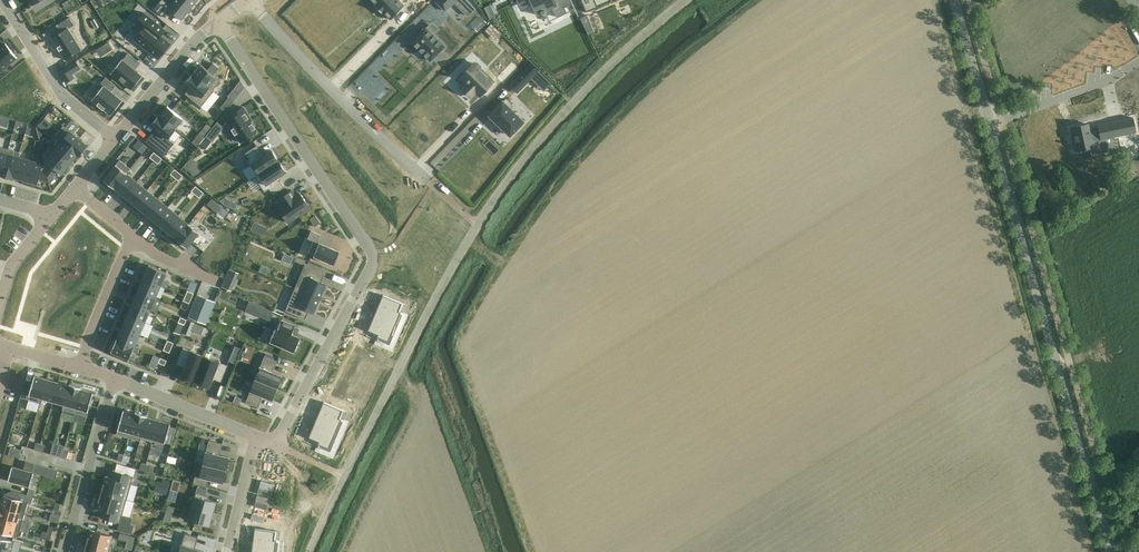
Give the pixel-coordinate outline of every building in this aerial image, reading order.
[(155,7),(166,17),(172,10),(183,19),(198,0),(174,0),(171,4),(166,0),(161,0),(155,7)] [(376,4),(375,5),(383,13),(384,12),(391,19),(405,5),(400,0),(372,0),(376,4)] [(436,1),(445,10),(455,0),(436,0),(436,1)] [(523,12),(532,7),(540,22),(544,20),(544,21),(548,19),(547,18),(553,15),(558,24),(567,19),(564,14),(572,11),(567,0),(517,0),(523,12)] [(586,12),(598,7),(612,1),(615,0),(582,0),(586,12)] [(142,30),(134,39),(158,59),(170,44),(160,35),(161,34),(159,33),(163,28),(165,30),(144,12),(135,24),(142,30)] [(480,14),(476,19),(485,28),(490,23),(480,14)] [(595,32),(588,15),(580,18),(588,34),(595,32)] [(70,16),(56,24),(61,32),(52,38),(65,59),(82,49),(69,28),(74,24),(70,16)] [(491,24),(485,30),(489,34),(495,27),(491,24)] [(426,28),(412,42),(431,60),(434,56),(438,59),(443,54),(440,50),(444,47),(426,28)] [(18,57),(6,43),(0,48),(0,72),(18,57)] [(121,58),(110,71),(131,88),(142,75),(134,68),(140,62),(128,52),(122,58),(121,58)] [(75,61),(59,71),(67,83),(74,78),(72,74),(80,69),(75,61)] [(473,62),(460,76),(467,83),(462,88),(470,96),(475,91),(480,95),(493,81),(473,62)] [(531,63),(509,85),(513,89),(522,80),(526,83),(531,78),(544,91),(551,83),(539,70),(531,63)] [(194,74),(193,74),(213,90),(221,80),(201,64),(194,74)] [(193,73),(184,83),(190,88),(185,93),(201,107),(214,91),(213,90),(193,74),(194,74),(193,73)] [(33,84),(28,74),(11,84),(17,92),(12,95),(25,116),(41,106),(37,99),(39,98),(31,85),(33,84)] [(103,85),(92,99),(98,104),(97,104),(104,110),(104,109),(111,115),(123,101),(111,91),(116,85),(106,77),(101,83),(103,85)] [(506,98),(489,115),(510,135),(523,121),(509,107),(512,104),(506,98)] [(226,101),(220,107),(225,112),(231,105),(226,101)] [(160,115),(175,128),(183,118),(167,106),(160,115)] [(234,116),(227,121),(240,142),(257,131),(248,116),(249,115),(243,107),(233,114),(234,116)] [(147,138),(145,140),(163,156),(173,143),(168,139),(169,137),(175,130),(176,129),(175,128),(160,115),(159,114),(151,124),(155,128),(147,138)] [(9,118),(7,126),(14,128),(15,125),(16,121),(16,120),(9,118)] [(1075,142),(1072,143),(1074,152),(1100,146),(1099,140),(1124,134),(1121,121),(1113,122),(1113,124),(1089,130),(1088,124),(1073,127),(1075,142)] [(217,122),(206,136),(212,141),(212,142),(224,127),(217,122)] [(63,141),(62,141),(78,154),(79,155),(87,145),(78,138),(80,136),(75,132),(73,134),(70,131),(63,141)] [(198,135),(192,142),(197,146),(200,143),(203,139),(198,135)] [(203,139),(200,143),(206,148),(212,141),(206,136),(203,139)] [(51,142),(49,145),(55,150),(70,163),(77,154),(78,155),(79,155),(78,154),(62,141),(63,141),(60,139),(55,145),(51,142)] [(139,140),(134,146),(142,153),(147,147),(139,140)] [(245,153),(259,174),(279,161),(271,150),(263,155),(257,145),(245,153)] [(1,173),(2,173),(8,149),(0,146),(0,172),(1,173)] [(1,173),(1,174),(13,178),(14,176),(13,176),(19,157),(21,152),(20,152),(8,149),(2,173),(1,173)] [(45,166),(49,181),(59,170),(62,173),(70,163),(55,150),(47,160),(49,162),(45,166)] [(154,152),(150,157),(154,160),(158,155),(154,152)] [(158,155),(154,160),(158,164),(162,159),(158,155)] [(19,157),(13,176),(14,176),(25,180),(30,160),(19,157)] [(192,157),(185,166),(187,170),(197,164),(192,157)] [(30,160),(25,180),(37,183),(38,178),(49,181),(45,166),(42,165),(42,164),(30,160)] [(120,160),(103,179),(115,188),(127,173),(130,168),(120,160)] [(257,175),(254,176),(265,192),(269,189),(273,195),(285,187),(280,180),(280,181),(277,177),(286,172),(279,161),(259,174),(257,175)] [(175,169),(171,174),(175,177),(179,172),(175,169)] [(179,172),(175,177),(179,181),(183,175),(179,172)] [(127,173),(115,188),(125,196),(137,181),(127,173)] [(137,181),(125,196),(135,205),(147,190),(137,181)] [(196,186),(191,191),(195,194),(200,189),(196,186)] [(200,189),(195,194),(199,198),(204,192),(200,189)] [(281,205),(278,207),(287,221),(309,207),(300,192),(295,195),(291,189),(277,198),(281,205)] [(147,190),(135,205),(145,213),(158,198),(147,190)] [(158,198),(145,213),(156,221),(168,206),(158,198)] [(212,198),(208,204),(218,212),(222,207),(212,198)] [(168,206),(156,221),(166,230),(178,215),(168,206)] [(178,215),(166,230),(176,238),(188,223),(178,215)] [(254,222),(251,229),(265,236),(269,228),(254,222)] [(176,238),(176,239),(187,248),(199,232),(188,223),(176,238)] [(311,230),(308,238),(314,241),(309,253),(309,254),(334,264),(340,251),(330,247),(318,242),(321,235),(311,230)] [(307,260),(309,254),(309,253),(297,248),(294,255),(307,260)] [(285,253),(282,260),(290,263),(293,257),(285,253)] [(144,275),(143,277),(161,285),(162,282),(166,272),(149,265),(144,275)] [(295,288),(294,289),(320,300),(326,284),(321,282),(325,273),(305,265),(295,288)] [(140,285),(138,290),(156,297),(158,293),(161,285),(143,277),(140,285)] [(36,286),(31,300),(45,305),(51,291),(36,286)] [(294,289),(285,311),(305,319),(309,311),(314,313),(320,300),(294,289)] [(135,297),(133,302),(151,309),(157,312),(159,307),(153,304),(156,297),(138,290),(135,297)] [(188,291),(183,300),(189,303),(194,293),(188,291)] [(198,295),(189,317),(206,324),(215,302),(198,295)] [(403,302),(383,295),(369,330),(379,334),(378,336),(389,341),(401,311),(399,310),(403,302)] [(250,301),(246,311),(269,320),(273,311),(250,301)] [(129,312),(127,314),(145,322),(146,319),(151,309),(133,302),(129,312)] [(127,314),(122,327),(140,334),(145,322),(127,314)] [(279,319),(270,341),(295,352),(301,337),(292,334),(296,326),(279,319)] [(188,320),(183,332),(190,335),(192,330),(195,323),(188,320)] [(177,321),(175,326),(182,329),(184,325),(177,321)] [(64,339),(67,326),(55,324),(52,336),(64,339)] [(117,338),(117,339),(135,346),(140,334),(122,327),(117,338)] [(117,338),(111,351),(129,359),(133,351),(137,353),(139,348),(135,346),(117,339),(117,338)] [(181,375),(195,381),(205,356),(183,347),(176,364),(184,367),(181,375)] [(235,347),(229,361),(235,364),(241,349),(235,347)] [(228,365),(205,356),(195,381),(209,387),(213,378),(221,382),(228,365)] [(265,356),(255,379),(277,388),(282,375),(272,372),(274,368),(277,361),(265,356)] [(40,403),(47,379),(35,375),(28,399),(40,403)] [(47,379),(40,403),(42,398),(53,401),(58,382),(47,379)] [(255,379),(246,402),(259,407),(262,400),(261,400),(262,396),(272,400),(277,388),(255,379)] [(58,382),(53,401),(64,404),(62,409),(63,410),(70,384),(69,385),(58,382)] [(70,384),(63,410),(74,413),(82,387),(70,384)] [(82,387),(74,413),(87,416),(93,392),(82,389),(82,387)] [(236,396),(233,402),(239,405),(242,399),(236,396)] [(343,410),(324,402),(309,437),(319,441),(318,443),(329,448),(342,418),(340,418),(343,410)] [(116,437),(129,440),(135,416),(123,412),(116,437)] [(136,414),(135,416),(129,440),(140,443),(141,441),(147,419),(147,417),(136,414)] [(159,422),(147,419),(141,441),(152,444),(153,441),(159,422)] [(171,426),(159,422),(153,441),(165,445),(171,426)] [(209,440),(204,463),(226,468),(229,457),(219,455),(220,451),(221,451),(223,443),(209,440)] [(64,450),(65,446),(54,442),(50,454),(62,457),(64,450)] [(65,446),(62,457),(79,462),(82,451),(65,446)] [(10,447),(9,453),(19,456),(21,450),(10,447)] [(168,456),(167,462),(175,464),(177,458),(168,456)] [(34,463),(26,461),(24,469),(12,466),(8,480),(14,481),(30,486),(34,472),(32,472),(34,463)] [(114,462),(113,468),(132,472),(133,466),(114,462)] [(195,476),(194,482),(207,486),(209,479),(223,482),(226,468),(204,463),(200,477),(195,476)] [(46,466),(44,474),(55,477),(57,470),(46,466)] [(101,492),(126,498),(133,474),(113,469),(111,477),(106,476),(101,492)] [(178,492),(181,481),(173,479),(171,490),(178,492)] [(158,482),(155,491),(167,494),(169,485),(158,482)] [(196,491),(192,507),(208,511),(213,513),(216,501),(213,500),(208,499),(209,495),(206,494),(207,489),(197,486),(196,491)] [(4,494),(1,506),(24,513),(28,501),(30,502),(32,496),(11,490),(10,496),(4,494)] [(102,492),(97,508),(103,510),(101,517),(120,523),(125,525),(125,523),(130,525),(132,518),(122,515),(127,499),(102,492)] [(22,525),(29,527),(30,521),(23,519),(25,513),(1,506),(0,506),(0,518),(22,525)] [(192,507),(188,518),(195,520),(194,524),(201,525),(202,522),(210,524),(213,513),(208,511),(192,507)] [(165,513),(163,521),(170,523),(172,515),(165,513)] [(18,537),(20,530),(27,532),(29,527),(22,525),(0,518),(0,531),(18,537)] [(120,523),(118,529),(131,533),(134,526),(125,523),(125,525),(120,523)] [(255,528),(252,551),(275,551),(277,540),(275,539),(276,531),(255,528)] [(87,546),(107,551),(109,551),(113,551),(114,546),(109,545),(112,535),(91,530),(87,546)] [(150,544),(151,531),(136,530),(135,543),(150,544)] [(50,540),(52,533),(47,532),(43,531),(41,538),(50,540)] [(212,546),(213,533),(199,531),(197,544),(212,546)] [(204,551),(194,547),(197,536),(184,532),(178,551),(203,551),(204,551)] [(9,551),(11,551),(14,541),(0,536),(0,549),(9,551)]
